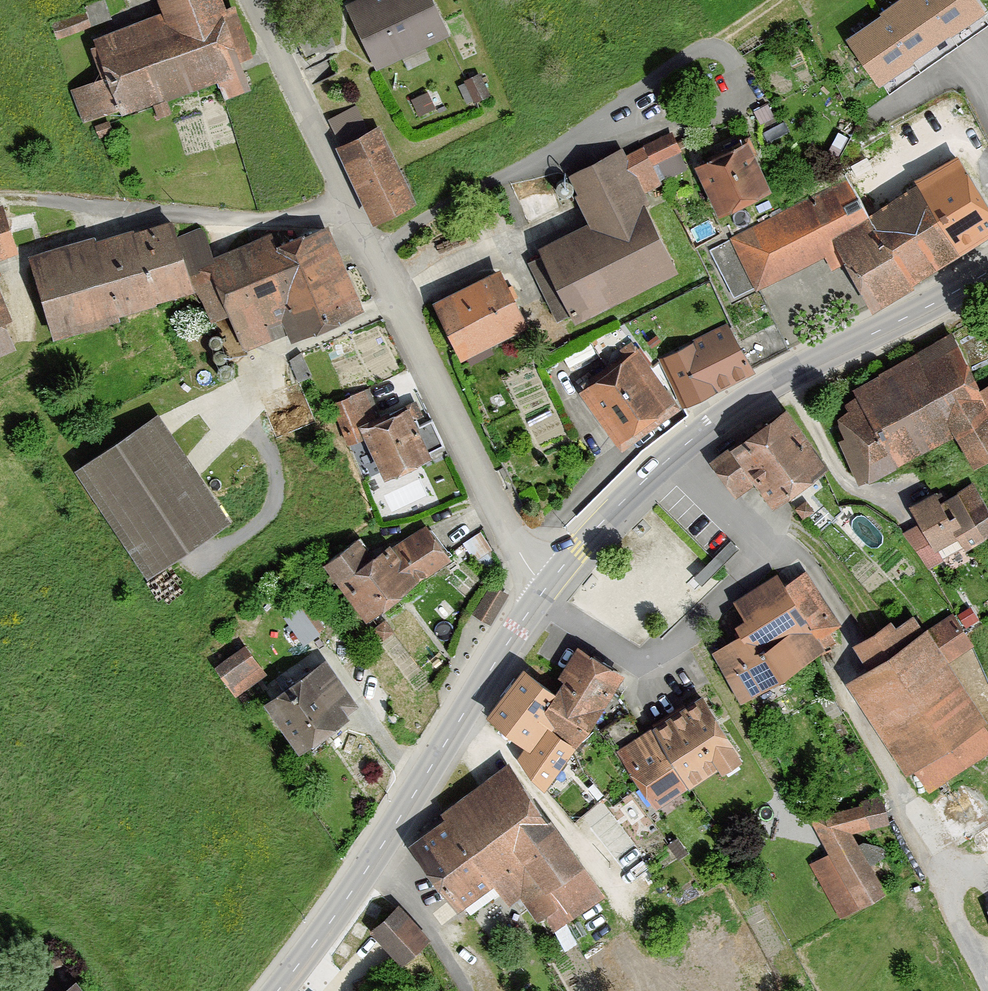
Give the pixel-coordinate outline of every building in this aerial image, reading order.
[(74,90),(87,126),(223,78),(229,97),(259,86),(228,0),(162,0),(168,17),(97,42),(110,77),(74,90)] [(352,2),(383,68),(456,35),(440,0),(357,0),(352,2)] [(980,0),(894,0),(847,32),(879,80),(985,7),(980,0)] [(387,125),(342,146),(379,224),(424,202),(387,125)] [(598,225),(550,249),(586,322),(690,270),(648,185),(665,176),(661,167),(686,155),(672,129),(574,177),(598,225)] [(757,140),(706,166),(732,217),(783,192),(757,140)] [(918,186),(959,256),(987,239),(987,207),(958,157),(916,182),(918,186)] [(847,180),(710,250),(735,301),(825,258),(832,272),(844,265),(870,310),(911,287),(868,217),(847,180)] [(918,186),(868,217),(911,287),(959,256),(918,186)] [(0,204),(0,262),(28,251),(8,201),(0,204)] [(175,218),(38,262),(63,339),(200,295),(175,218)] [(368,313),(332,227),(283,248),(278,235),(215,261),(253,350),(278,339),(272,325),(289,318),(299,342),(368,313)] [(510,268),(443,300),(470,358),(537,327),(510,268)] [(25,346),(0,282),(0,356),(25,346)] [(725,323),(659,358),(684,407),(754,373),(725,323)] [(951,334),(858,387),(868,404),(840,420),(876,482),(963,433),(982,466),(987,463),(987,385),(982,388),(951,334)] [(637,349),(579,394),(620,452),(681,411),(637,349)] [(374,387),(335,402),(351,444),(374,435),(391,478),(440,458),(419,405),(386,418),(374,387)] [(837,470),(797,409),(717,461),(741,497),(764,482),(781,507),(837,470)] [(166,415),(84,469),(155,575),(237,521),(166,415)] [(914,509),(944,551),(964,537),(973,550),(987,539),(987,496),(978,481),(950,500),(942,489),(914,509)] [(366,536),(331,559),(372,622),(428,586),(423,578),(457,556),(433,520),(379,555),(366,536)] [(750,632),(715,648),(745,699),(800,675),(841,622),(809,569),(792,580),(783,567),(733,600),(750,632)] [(493,618),(509,588),(492,579),(475,609),(493,618)] [(302,599),(286,611),(306,638),(322,627),(302,599)] [(855,679),(930,789),(987,750),(987,706),(956,658),(979,643),(957,610),(932,627),(918,606),(861,645),(875,666),(855,679)] [(251,639),(218,661),(239,694),(273,672),(251,639)] [(530,742),(416,839),(465,908),(498,885),(508,903),(520,896),(543,936),(606,893),(549,790),(578,750),(621,715),(610,707),(630,674),(579,645),(555,689),(526,668),(492,713),(530,742)] [(334,658),(270,701),(306,753),(369,711),(334,658)] [(713,689),(624,747),(663,807),(752,749),(713,689)] [(830,852),(810,861),(844,916),(904,884),(867,829),(894,822),(881,791),(811,809),(830,852)] [(402,903),(374,927),(406,964),(434,940),(402,903)] [(80,980),(64,990),(88,990),(80,980)]
